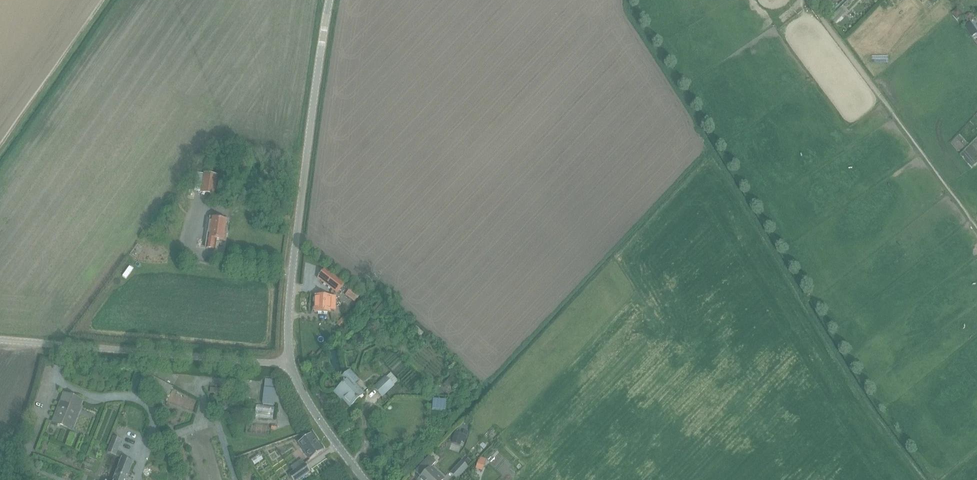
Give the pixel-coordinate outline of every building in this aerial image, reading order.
[(204,175),(201,192),(214,194),(217,177),(204,175)] [(206,249),(214,250),(215,240),(225,242),(228,222),(211,219),(206,249)] [(325,269),(317,278),(337,294),(345,284),(325,269)] [(352,287),(346,295),(354,302),(361,294),(352,287)] [(331,296),(315,296),(314,312),(331,313),(331,310),(335,310),(336,304),(331,304),(331,296)] [(350,371),(345,375),(341,379),(344,384),(336,391),(350,407),(363,394),(354,384),(358,380),(350,371)] [(374,388),(382,397),(393,386),(385,378),(374,388)] [(283,397),(283,385),(273,384),(272,397),(283,397)] [(64,394),(53,423),(71,430),(82,403),(83,402),(64,394)] [(456,394),(442,395),(442,406),(456,406),(456,394)] [(265,402),(263,413),(280,415),(281,410),(282,410),(283,404),(265,402)] [(256,422),(278,423),(278,415),(257,414),(256,422)] [(311,434),(303,440),(298,443),(310,460),(314,457),(322,451),(311,434)] [(108,453),(120,458),(121,454),(117,452),(121,440),(114,437),(108,453)] [(482,466),(489,469),(494,458),(487,455),(482,466)] [(430,468),(436,462),(429,456),(415,471),(421,477),(418,479),(443,479),(436,473),(436,471),(433,469),(431,469),(430,468)] [(115,479),(126,479),(133,463),(123,459),(115,479)] [(462,462),(451,473),(456,479),(467,467),(462,462)] [(288,475),(292,479),(298,479),(310,471),(305,463),(288,475)]
